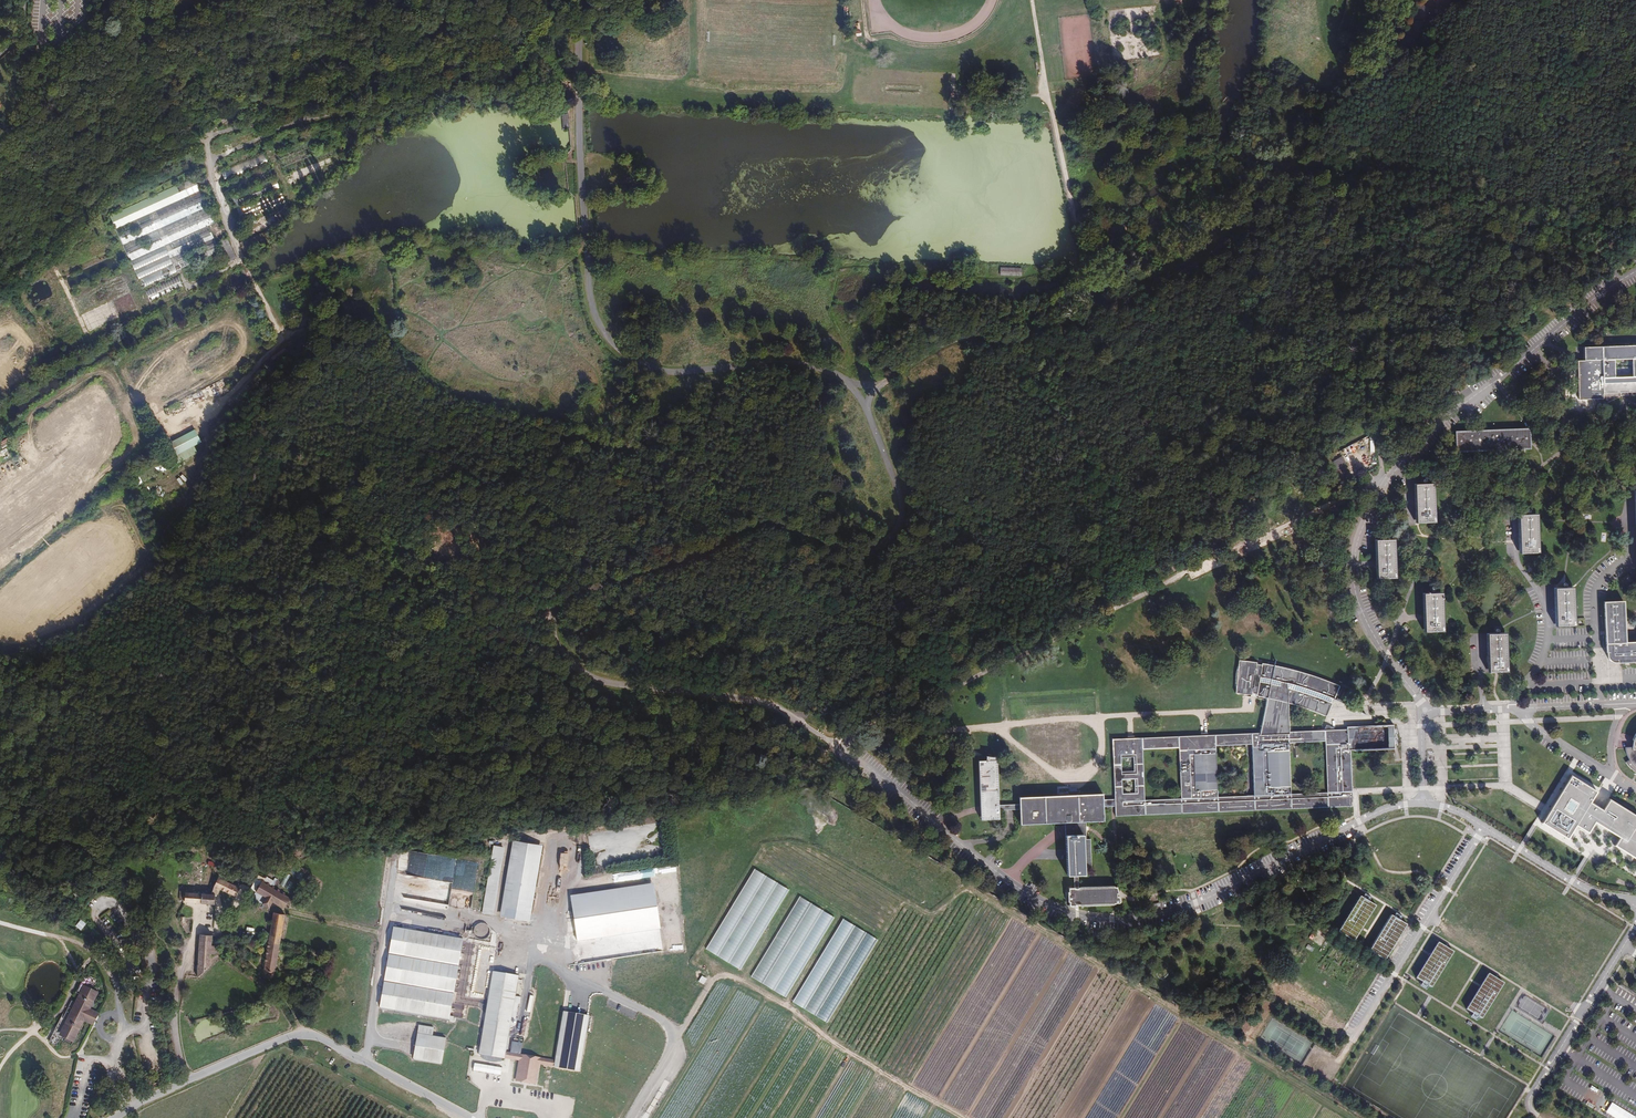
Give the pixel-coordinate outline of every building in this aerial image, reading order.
[(1451,0),(1428,0),(1430,8),(1451,4),(1451,0)] [(269,163),(264,153),(221,171),(225,180),(269,163)] [(275,173),(271,166),(227,183),(230,193),(275,173)] [(286,203),(275,178),(232,195),(241,220),(286,203)] [(224,252),(192,180),(110,217),(148,302),(184,285),(179,272),(224,252)] [(1022,268),(1000,267),(1000,275),(1022,276),(1022,268)] [(1585,359),(1578,359),(1580,399),(1605,398),(1604,394),(1624,394),(1635,394),(1635,344),(1585,346),(1585,359)] [(1453,378),(1458,386),(1467,379),(1461,372),(1453,378)] [(165,409),(169,415),(180,406),(176,401),(165,409)] [(1532,429),(1455,432),(1456,453),(1533,450),(1532,429)] [(194,430),(168,442),(178,463),(198,453),(194,446),(200,443),(194,430)] [(1343,458),(1338,449),(1330,454),(1331,464),(1338,475),(1347,470),(1341,460),(1343,458)] [(1370,452),(1367,449),(1358,453),(1361,457),(1370,452)] [(163,460),(155,467),(161,474),(169,468),(163,460)] [(183,486),(189,480),(184,474),(177,480),(183,486)] [(1414,484),(1416,525),(1435,524),(1433,484),(1424,484),(1414,484)] [(160,488),(152,493),(156,501),(165,495),(160,488)] [(1518,515),(1519,556),(1538,555),(1537,515),(1518,515)] [(1376,541),(1376,580),(1396,579),(1395,541),(1376,541)] [(1575,587),(1555,587),(1556,628),(1575,627),(1575,587)] [(1422,594),(1424,635),(1444,635),(1442,593),(1422,594)] [(1625,645),(1625,632),(1624,601),(1613,602),(1604,602),(1605,634),(1606,653),(1608,653),(1607,659),(1613,664),(1635,663),(1635,644),(1625,645)] [(1486,633),(1488,674),(1498,674),(1508,673),(1507,632),(1498,633),(1486,633)] [(1251,695),(1256,696),(1256,695),(1259,695),(1259,696),(1266,699),(1258,733),(1204,735),(1131,738),(1110,738),(1113,799),(1102,799),(1103,807),(1113,806),(1113,817),(1351,807),(1351,803),(1352,803),(1351,795),(1350,751),(1394,749),(1394,746),(1396,745),(1396,728),(1393,729),(1393,724),(1345,726),(1345,729),(1326,730),(1289,731),(1288,704),(1307,709),(1326,717),(1339,686),(1297,670),(1263,663),(1239,661),(1235,694),(1251,695)] [(1626,748),(1626,751),(1627,755),(1629,760),(1626,763),(1628,767),(1633,770),(1635,772),(1635,733),(1635,734),(1634,737),(1632,741),(1631,747),(1626,748)] [(979,811),(979,820),(989,819),(989,823),(994,823),(994,819),(998,819),(998,811),(1017,810),(1017,804),(998,804),(996,760),(994,760),(994,756),(985,756),(985,761),(977,761),(979,811)] [(1570,775),(1543,819),(1568,835),(1575,822),(1584,827),(1589,830),(1595,820),(1620,835),(1614,844),(1635,857),(1635,826),(1635,825),(1635,814),(1610,798),(1603,809),(1596,805),(1590,801),(1596,791),(1570,775)] [(1017,810),(1018,825),(1063,823),(1077,822),(1103,821),(1102,799),(1102,794),(1081,795),(1017,797),(1017,804),(1017,810)] [(1077,822),(1063,823),(1063,831),(1064,855),(1065,875),(1072,875),(1077,875),(1084,874),(1082,835),(1077,835),(1077,822)] [(541,846),(511,841),(498,917),(528,922),(541,846)] [(503,847),(493,846),(482,912),(492,914),(503,847)] [(618,872),(619,880),(660,875),(661,877),(676,875),(675,866),(618,872)] [(751,868),(707,951),(742,970),(787,887),(751,868)] [(448,910),(451,882),(398,875),(395,899),(417,902),(416,911),(426,913),(427,907),(448,910)] [(1074,905),(1074,907),(1110,905),(1111,904),(1116,904),(1116,897),(1113,897),(1113,894),(1114,894),(1113,888),(1110,887),(1077,888),(1077,875),(1072,875),(1073,888),(1073,889),(1070,889),(1069,888),(1064,889),(1064,893),(1063,893),(1063,902),(1065,902),(1065,907),(1071,907),(1071,905),(1074,905)] [(234,898),(238,889),(216,879),(212,889),(234,898)] [(262,882),(255,895),(265,901),(262,907),(269,910),(272,904),(284,911),(291,898),(274,889),(262,882)] [(652,884),(569,896),(576,942),(658,930),(652,884)] [(213,895),(210,895),(186,893),(185,904),(215,907),(213,895)] [(1361,928),(1375,904),(1370,900),(1360,894),(1338,930),(1346,935),(1354,939),(1361,928)] [(796,896),(752,978),(788,997),(832,914),(796,896)] [(262,971),(276,973),(285,915),(282,915),(271,913),(262,971)] [(1399,920),(1391,916),(1370,950),(1376,954),(1386,960),(1407,925),(1399,920)] [(839,918),(795,1004),(830,1023),(874,936),(839,918)] [(74,926),(80,931),(86,924),(80,919),(74,926)] [(475,926),(473,928),(473,930),(473,933),(474,935),(475,938),(477,939),(480,940),(483,939),(485,938),(487,937),(488,934),(489,932),(488,929),(487,927),(485,925),(483,924),(480,924),(477,924),(475,926)] [(393,927),(379,1006),(448,1022),(462,938),(393,927)] [(1313,930),(1308,937),(1311,939),(1316,932),(1313,930)] [(206,934),(200,933),(196,976),(211,964),(212,954),(221,954),(222,945),(213,944),(214,936),(206,934)] [(1446,947),(1437,941),(1416,977),(1424,982),(1432,987),(1454,951),(1446,947)] [(488,988),(478,1054),(484,1054),(486,1059),(489,1061),(493,1062),(497,1060),(499,1057),(506,1058),(507,1052),(517,992),(520,976),(491,971),(488,988)] [(1496,979),(1487,974),(1474,995),(1466,1008),(1475,1013),(1482,1018),(1503,984),(1496,979)] [(701,975),(698,981),(704,985),(707,978),(701,975)] [(98,993),(81,986),(53,1037),(73,1044),(82,1023),(94,1028),(100,1016),(90,1011),(98,993)] [(554,1060),(553,1066),(580,1071),(589,1014),(562,1009),(554,1060)] [(446,1037),(418,1032),(414,1060),(441,1064),(446,1037)] [(554,1060),(507,1052),(506,1058),(518,1060),(514,1081),(536,1085),(539,1064),(553,1066),(554,1060)]
